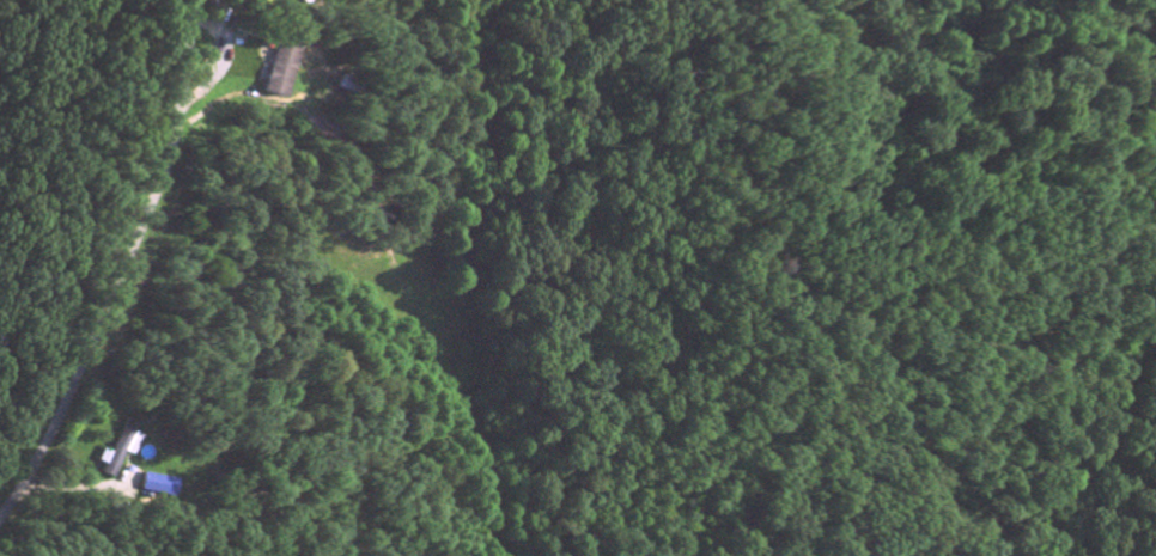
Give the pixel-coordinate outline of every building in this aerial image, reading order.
[(261,95),(281,101),(297,48),(276,42),(261,95)] [(137,439),(130,436),(134,426),(122,422),(109,456),(100,452),(95,465),(101,467),(97,478),(109,482),(120,456),(129,459),(137,439)] [(135,493),(167,501),(171,484),(140,475),(135,493)]
